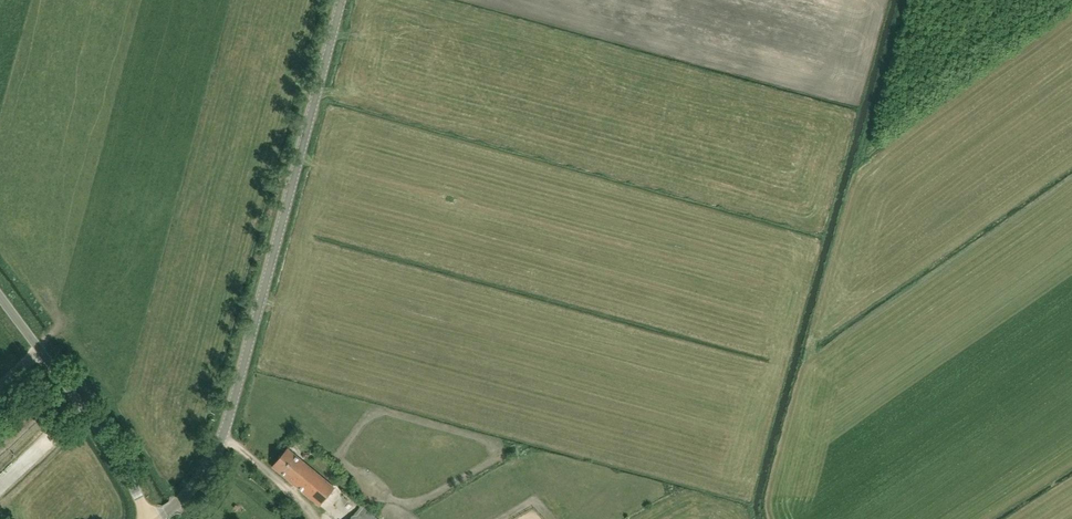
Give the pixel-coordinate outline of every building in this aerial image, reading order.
[(273,467),(320,506),(334,488),(287,450),(273,467)] [(10,489),(0,480),(0,497),(1,498),(10,489)] [(360,505),(349,518),(377,518),(360,505)]
